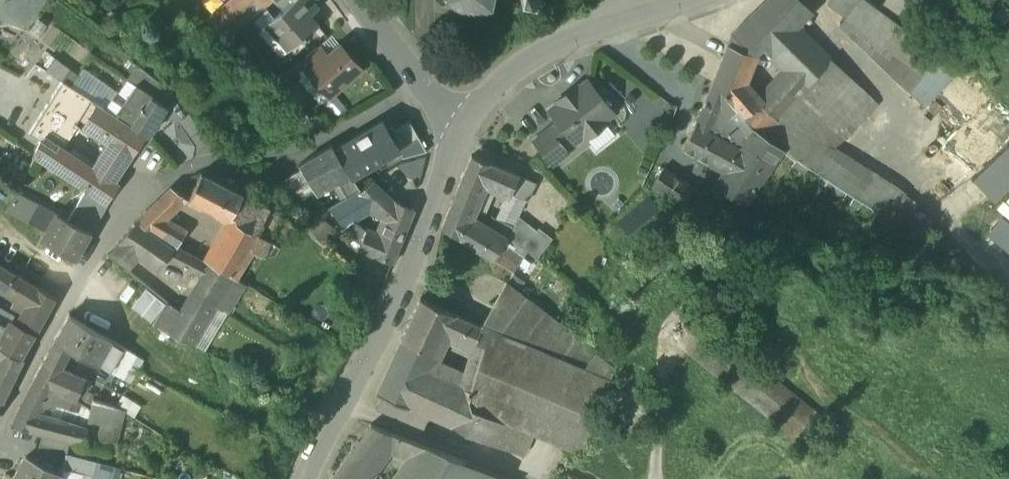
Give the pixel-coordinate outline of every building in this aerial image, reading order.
[(208,23),(226,44),(246,27),(273,0),(234,0),(208,23)] [(266,27),(266,28),(288,53),(301,42),(301,43),(307,39),(306,38),(318,28),(309,18),(317,11),(308,0),(297,0),(274,20),(266,27)] [(456,6),(467,10),(479,10),(490,7),(493,7),(494,5),(491,4),(492,0),(449,0),(456,6)] [(731,36),(728,45),(747,52),(753,40),(771,59),(800,28),(799,28),(814,13),(801,0),(767,0),(731,36)] [(829,4),(846,17),(859,0),(832,0),(829,4)] [(841,24),(906,89),(923,97),(945,69),(880,10),(866,0),(859,0),(846,17),(841,24)] [(880,10),(899,24),(913,5),(906,0),(887,0),(880,10)] [(266,11),(241,33),(248,44),(266,28),(266,27),(274,20),(266,11)] [(832,61),(800,28),(771,59),(784,71),(764,91),(786,111),(799,97),(832,61)] [(764,91),(756,99),(742,84),(753,55),(747,52),(728,45),(713,83),(744,118),(745,117),(752,125),(764,135),(786,111),(764,91)] [(319,47),(299,65),(308,75),(327,59),(326,58),(327,57),(319,47)] [(327,59),(308,75),(329,99),(361,70),(340,47),(327,57),(326,58),(327,59)] [(77,75),(46,51),(35,61),(63,79),(70,84),(77,75)] [(832,61),(799,97),(840,136),(872,100),(832,61)] [(174,92),(138,64),(127,78),(136,85),(137,83),(155,95),(153,97),(166,105),(174,92)] [(63,79),(30,133),(41,140),(34,154),(50,166),(63,146),(65,147),(79,126),(75,123),(92,98),(70,84),(63,79)] [(155,95),(137,83),(136,85),(116,114),(129,123),(135,127),(136,126),(147,133),(149,135),(166,105),(153,97),(155,95)] [(568,100),(565,101),(551,112),(575,143),(585,135),(587,139),(605,125),(602,122),(612,114),(588,83),(575,93),(574,96),(571,98),(568,100)] [(744,118),(713,83),(707,98),(721,108),(749,139),(754,130),(744,118)] [(840,136),(799,97),(786,111),(764,135),(763,136),(796,160),(797,161),(814,173),(891,223),(892,221),(903,228),(920,209),(827,150),(840,136)] [(116,114),(92,98),(75,123),(79,126),(107,144),(93,165),(65,147),(63,146),(50,166),(56,169),(55,170),(85,190),(105,203),(120,183),(116,181),(124,167),(114,161),(121,151),(114,147),(129,123),(116,114)] [(721,108),(707,98),(698,122),(682,149),(724,172),(737,156),(741,150),(709,131),(721,108)] [(382,122),(335,151),(349,173),(352,178),(353,180),(398,152),(400,151),(391,135),(382,122)] [(129,123),(114,147),(121,151),(114,161),(124,167),(130,159),(147,133),(136,126),(135,127),(129,123)] [(411,123),(391,135),(400,151),(398,152),(403,160),(427,153),(411,123)] [(763,136),(754,130),(749,139),(741,150),(737,156),(767,174),(760,184),(773,193),(796,160),(763,136)] [(568,154),(550,132),(534,144),(552,167),(568,154)] [(335,151),(332,147),(299,167),(314,192),(335,179),(349,173),(335,151)] [(994,207),(1008,192),(1008,152),(974,186),(994,207)] [(472,156),(454,201),(472,209),(473,209),(482,183),(510,195),(518,177),(472,156)] [(737,156),(724,172),(715,188),(744,207),(760,184),(767,174),(737,156)] [(695,190),(664,169),(651,187),(682,208),(695,190)] [(293,205),(314,192),(301,171),(280,184),(293,205)] [(349,173),(335,179),(339,186),(352,178),(349,173)] [(243,194),(201,174),(189,200),(229,221),(243,194)] [(535,184),(518,177),(510,195),(527,202),(535,184)] [(352,178),(339,186),(347,199),(360,191),(359,190),(353,180),(352,178)] [(347,199),(330,210),(343,228),(353,223),(372,209),(387,223),(395,203),(383,193),(373,183),(362,194),(360,191),(347,199)] [(172,189),(163,197),(176,208),(186,197),(172,189)] [(105,203),(85,190),(76,206),(99,218),(107,205),(105,203)] [(272,207),(243,194),(229,221),(230,222),(258,233),(259,233),(264,223),(271,209),(272,207)] [(163,197),(135,223),(173,249),(175,246),(177,247),(182,235),(184,231),(168,222),(164,219),(176,208),(163,197)] [(472,209),(454,201),(448,214),(469,217),(472,209)] [(380,238),(378,243),(398,251),(414,211),(395,203),(387,223),(380,238)] [(99,218),(76,206),(69,220),(56,213),(54,216),(46,231),(42,238),(77,257),(99,218)] [(54,216),(36,207),(28,221),(46,231),(54,216)] [(271,209),(264,223),(274,229),(282,215),(271,209)] [(469,217),(448,214),(442,230),(459,240),(467,221),(469,217)] [(1008,253),(1008,225),(1000,219),(987,237),(1008,253)] [(504,243),(467,221),(459,240),(492,260),(504,243)] [(273,242),(259,233),(258,233),(230,222),(215,246),(240,260),(231,276),(237,281),(254,254),(262,259),(273,242)] [(135,223),(109,254),(127,268),(138,254),(159,269),(168,256),(173,249),(135,223)] [(360,230),(353,223),(343,228),(355,240),(362,243),(366,232),(360,230)] [(532,229),(527,241),(512,235),(500,265),(517,272),(526,252),(542,258),(551,237),(532,229)] [(380,238),(366,232),(362,243),(359,251),(373,257),(378,243),(380,238)] [(398,251),(378,243),(373,257),(392,265),(398,251)] [(240,260),(215,246),(213,249),(204,244),(197,256),(231,276),(240,260)] [(177,247),(175,246),(173,249),(168,256),(173,261),(196,274),(203,275),(209,264),(177,247)] [(209,264),(203,275),(170,331),(195,344),(209,320),(219,326),(245,286),(237,281),(231,276),(209,264)] [(2,265),(0,268),(0,288),(17,298),(13,304),(23,310),(16,323),(19,325),(17,327),(9,322),(7,326),(0,323),(0,345),(22,357),(46,312),(55,297),(2,265)] [(506,283),(481,327),(482,327),(474,345),(483,349),(470,390),(458,428),(523,455),(533,433),(579,452),(615,365),(506,283)] [(131,309),(150,323),(168,300),(148,286),(131,309)] [(420,299),(395,355),(427,370),(445,332),(453,314),(420,299)] [(822,415),(696,313),(676,338),(801,440),(822,415)] [(111,338),(70,314),(56,339),(67,346),(96,363),(111,338)] [(481,327),(453,314),(445,332),(474,345),(482,327),(481,327)] [(56,339),(49,352),(61,358),(67,346),(56,339)] [(9,384),(23,358),(0,345),(0,379),(9,384)] [(128,379),(142,356),(124,345),(110,368),(128,379)] [(84,378),(56,366),(61,358),(49,352),(34,379),(68,394),(76,398),(84,378)] [(427,370),(395,355),(377,394),(450,425),(458,428),(470,390),(427,370)] [(2,400),(9,384),(0,379),(0,404),(2,400)] [(68,394),(34,379),(26,393),(46,398),(54,402),(56,398),(60,402),(64,404),(68,394)] [(46,398),(26,393),(19,406),(12,423),(42,431),(70,438),(82,441),(86,425),(53,415),(39,412),(46,398)] [(119,401),(136,411),(140,403),(123,394),(119,401)] [(117,406),(93,397),(91,407),(86,425),(82,441),(107,446),(117,406)] [(450,425),(382,397),(377,410),(444,438),(450,425)] [(417,442),(371,425),(359,440),(375,452),(385,442),(406,458),(417,442)] [(70,438),(42,431),(39,444),(67,451),(70,438)] [(375,452),(359,440),(353,449),(371,459),(375,452)] [(406,458),(391,478),(454,478),(465,461),(417,442),(406,458)] [(337,469),(331,478),(370,478),(380,464),(371,459),(353,449),(337,469)] [(95,458),(67,451),(63,466),(91,473),(95,458)] [(27,454),(14,478),(58,478),(62,472),(27,454)] [(465,461),(454,478),(475,478),(480,467),(465,461)] [(480,467),(475,478),(501,478),(502,476),(480,467)]
